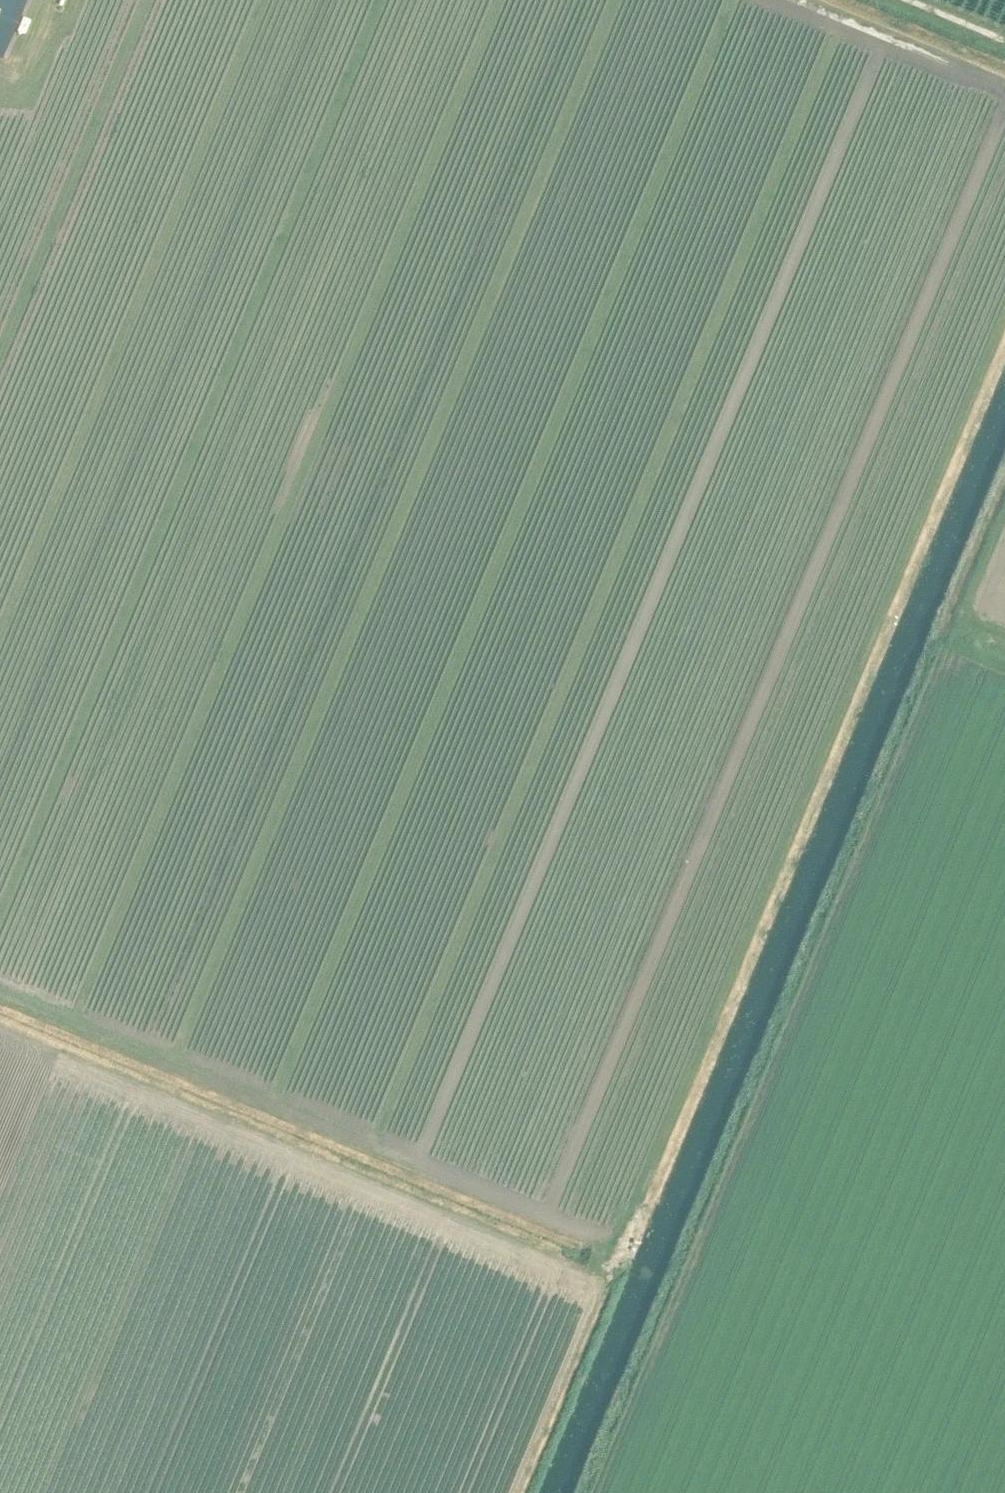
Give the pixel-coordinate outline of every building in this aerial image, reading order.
[(21,6),(23,0),(0,0),(0,55),(21,6)]
